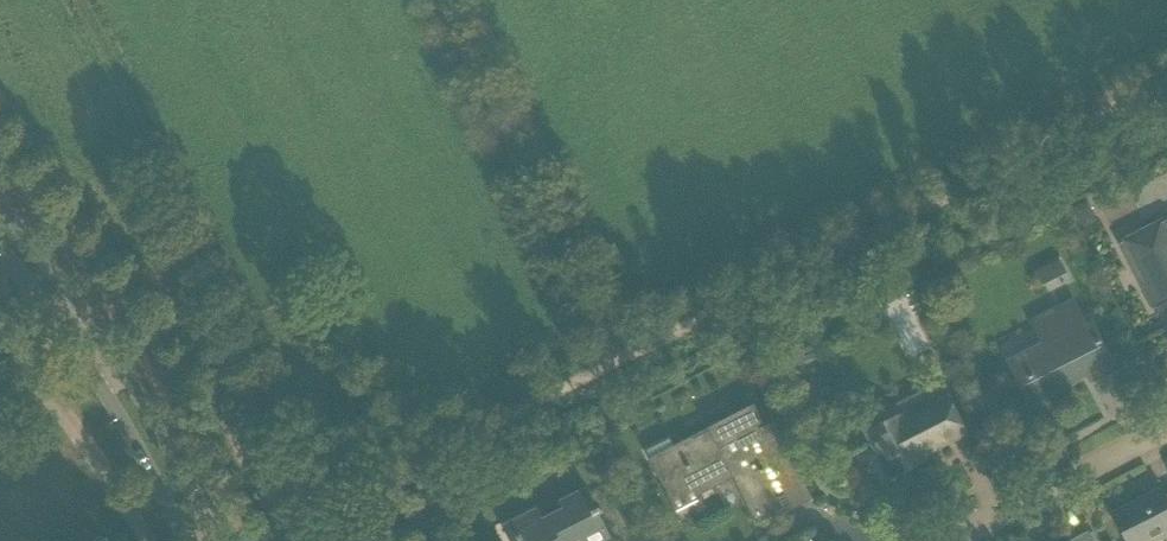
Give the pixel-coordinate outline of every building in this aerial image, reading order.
[(1087,202),(1074,208),(1084,228),(1097,221),(1087,202)] [(1118,245),(1151,310),(1157,308),(1158,310),(1160,310),(1166,324),(1166,220),(1118,245)] [(1066,273),(1059,259),(1036,271),(1043,285),(1066,273)] [(1009,362),(1010,364),(1021,385),(1029,381),(1039,400),(1066,386),(1064,382),(1085,371),(1091,382),(1114,370),(1091,324),(1086,327),(1072,301),(1032,322),(1043,344),(1009,362)] [(812,345),(790,353),(795,367),(817,359),(812,345)] [(901,415),(866,434),(875,452),(873,453),(877,460),(888,481),(926,461),(921,452),(944,440),(946,445),(966,435),(955,414),(946,398),(929,407),(921,392),(896,405),(901,415)] [(644,450),(649,459),(672,504),(731,474),(756,522),(810,494),(780,436),(772,440),(754,404),(707,428),(708,429),(674,446),(670,437),(644,450)] [(1113,513),(1124,534),(1127,540),(1157,540),(1166,537),(1166,536),(1166,496),(1166,497),(1162,488),(1113,513)] [(507,530),(513,540),(570,540),(580,536),(582,540),(594,540),(607,534),(596,513),(584,490),(561,502),(564,509),(539,522),(536,515),(507,530)] [(1089,530),(1067,540),(1094,540),(1089,530)]
